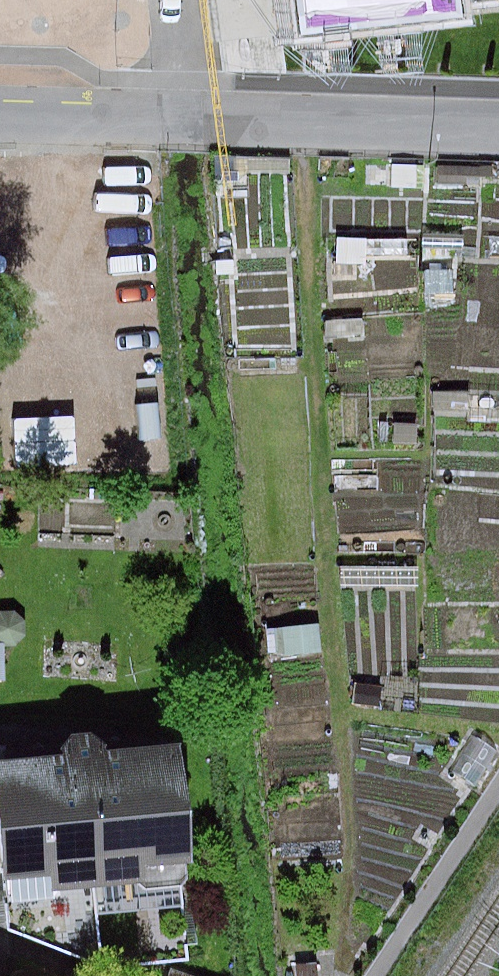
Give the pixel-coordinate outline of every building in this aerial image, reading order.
[(213,45),(283,37),(284,49),(443,31),(441,8),(498,1),(498,0),(208,0),(213,45)] [(464,185),(465,177),(492,178),(492,168),(436,166),(436,184),(464,185)] [(20,182),(26,462),(143,459),(138,223),(136,180),(20,182)] [(252,211),(223,212),(225,245),(254,243),(252,211)] [(480,217),(449,215),(449,228),(479,230),(480,217)] [(484,245),(483,258),(498,259),(498,246),(484,245)] [(454,293),(453,269),(425,270),(426,294),(454,293)] [(363,322),(327,322),(327,337),(363,336),(363,322)] [(388,442),(389,422),(382,422),(381,442),(388,442)] [(419,424),(395,422),(394,443),(418,444),(418,436),(419,424)] [(394,541),(379,542),(380,551),(394,550),(394,541)] [(361,555),(361,543),(339,543),(339,555),(361,555)] [(416,568),(342,568),(342,589),(416,589),(416,568)] [(2,611),(0,613),(0,640),(5,644),(17,644),(25,635),(24,618),(16,610),(2,611)] [(320,623),(266,630),(269,654),(285,652),(286,658),(324,653),(320,623)] [(383,687),(358,684),(355,704),(380,708),(383,687)] [(0,746),(0,875),(6,875),(7,882),(11,881),(13,904),(57,900),(56,891),(141,883),(148,890),(183,887),(190,878),(188,863),(195,862),(185,745),(110,751),(94,732),(73,734),(60,755),(6,760),(4,745),(0,746)] [(498,752),(472,735),(450,770),(476,787),(498,752)] [(297,964),(298,975),(319,975),(317,962),(297,964)]
